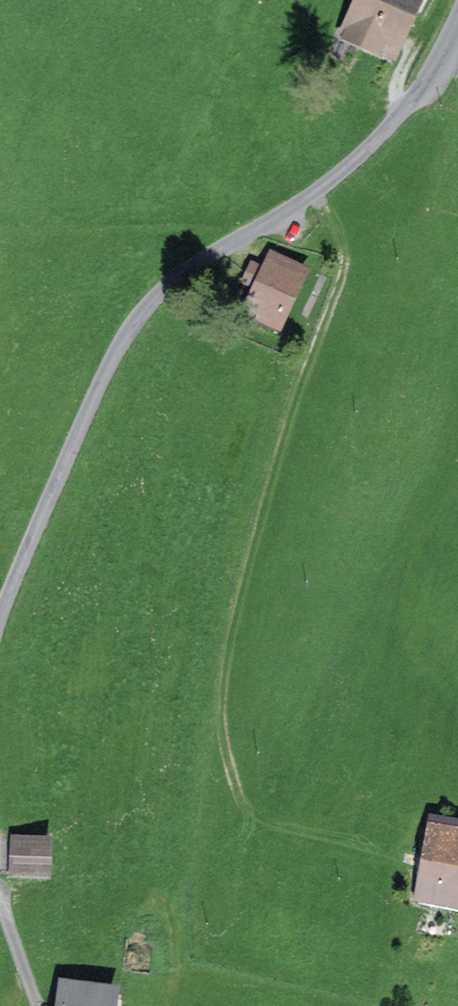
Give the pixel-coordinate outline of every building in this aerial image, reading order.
[(342,41),(406,70),(438,0),(361,0),(342,41)] [(274,257),(245,321),(285,338),(313,274),(274,257)] [(431,821),(416,907),(423,908),(457,914),(457,826),(431,821)] [(58,843),(15,841),(13,883),(55,885),(58,843)] [(61,1005),(124,1005),(126,996),(64,986),(61,1005)]
